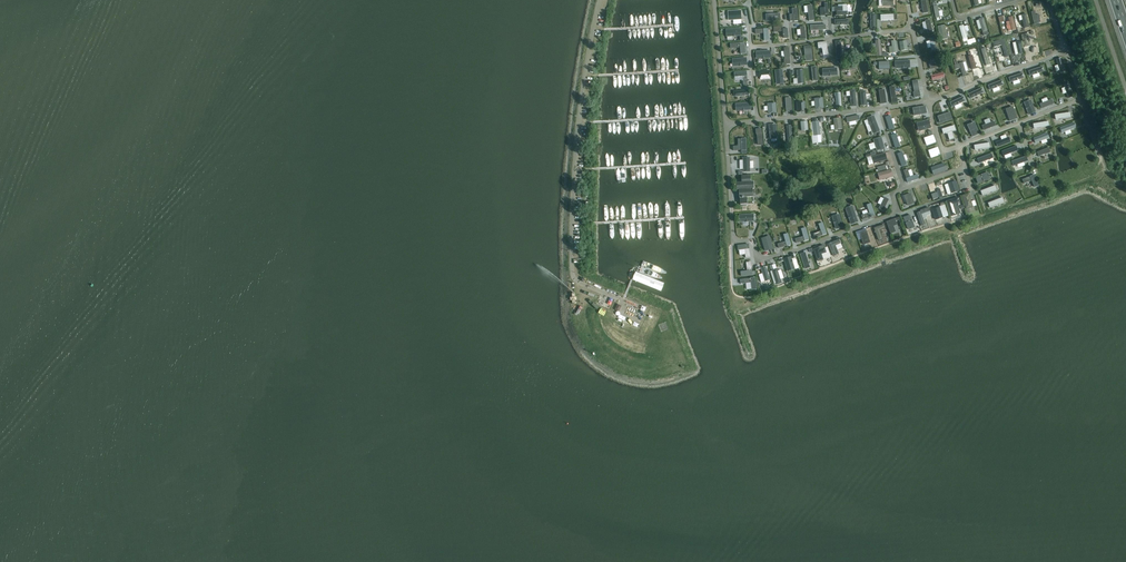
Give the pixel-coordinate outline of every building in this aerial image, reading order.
[(825,7),(820,8),(820,16),(825,16),(825,14),(829,14),(828,3),(824,3),(825,7)] [(848,14),(847,11),(843,11),(842,6),(834,7),(835,11),(836,11),(837,15),(848,14)] [(741,11),(730,11),(731,13),(729,13),(729,20),(741,19),(741,11)] [(1031,12),(1034,24),(1038,23),(1040,22),(1038,14),(1035,15),(1034,11),(1031,12)] [(983,18),(979,19),(983,32),(987,31),(983,18)] [(940,40),(947,38),(944,25),(937,26),(940,40)] [(783,26),(773,27),(774,32),(783,31),(783,38),(788,38),(787,28),(783,29),(783,26)] [(726,30),(727,36),(741,35),(740,28),(727,29),(726,30)] [(764,33),(764,40),(769,40),(768,28),(755,29),(755,33),(764,33)] [(1030,46),(1027,34),(1021,35),(1024,47),(1030,46)] [(1002,45),(1005,57),(1009,56),(1004,39),(992,42),(994,47),(1002,45)] [(901,51),(907,49),(906,41),(899,42),(901,51)] [(731,48),(740,47),(741,54),(745,53),(745,44),(740,45),(740,42),(730,43),(731,48)] [(826,42),(818,43),(819,48),(822,47),(823,55),(828,54),(826,42)] [(813,60),(811,47),(805,47),(806,61),(813,60)] [(981,49),(986,65),(990,64),(985,48),(981,49)] [(968,56),(972,69),(976,68),(973,55),(968,56)] [(1061,57),(1056,58),(1060,72),(1065,71),(1061,57)] [(733,59),(732,60),(733,66),(747,64),(746,58),(733,59)] [(895,61),(895,69),(910,68),(910,60),(895,61)] [(879,62),(879,69),(890,69),(889,61),(879,62)] [(959,64),(954,65),(955,69),(960,68),(963,77),(967,76),(963,62),(959,63),(959,64)] [(1029,71),(1030,75),(1044,71),(1043,66),(1029,71)] [(823,76),(837,75),(837,68),(824,69),(823,70),(823,76)] [(735,77),(742,76),(743,85),(748,84),(747,76),(746,71),(734,72),(735,77)] [(769,71),(760,72),(761,79),(770,78),(769,71)] [(1009,77),(1011,82),(1024,77),(1023,73),(1009,77)] [(988,85),(990,90),(1004,84),(1002,80),(988,85)] [(1073,97),(1069,83),(1064,85),(1068,98),(1073,97)] [(890,87),(892,103),(898,102),(897,98),(896,98),(894,86),(890,87)] [(969,94),(971,98),(984,92),(982,88),(969,94)] [(950,103),(952,107),(965,101),(963,96),(950,103)] [(815,108),(823,107),(822,98),(814,98),(815,108)] [(1053,104),(1052,99),(1040,104),(1042,108),(1053,104)] [(1024,103),(1029,114),(1035,112),(1031,100),(1024,103)] [(805,111),(805,101),(797,102),(798,112),(805,111)] [(750,109),(750,102),(737,104),(736,105),(736,111),(750,109)] [(775,103),(767,103),(768,113),(776,112),(775,103)] [(914,115),(926,113),(925,106),(913,108),(914,115)] [(1017,118),(1012,107),(1006,109),(1010,121),(1017,118)] [(938,116),(940,123),(952,119),(950,112),(938,116)] [(867,118),(872,131),(879,128),(874,115),(867,118)] [(889,130),(894,128),(890,115),(885,117),(889,130)] [(835,129),(836,130),(837,130),(838,129),(842,128),(841,118),(833,119),(835,129)] [(918,123),(920,127),(919,127),(920,131),(924,130),(923,130),(931,128),(928,120),(918,123)] [(812,122),(814,135),(820,134),(819,121),(812,122)] [(996,125),(994,121),(982,126),(984,130),(996,125)] [(968,125),(973,137),(979,134),(974,122),(968,125)] [(1060,128),(1062,132),(1076,127),(1074,122),(1060,128)] [(769,125),(770,138),(774,138),(775,138),(776,138),(776,137),(777,137),(776,124),(769,125)] [(942,129),(943,133),(947,132),(949,140),(954,138),(952,131),(956,130),(954,125),(942,129)] [(1033,138),(1035,143),(1049,137),(1047,133),(1033,138)] [(895,148),(900,146),(896,134),(891,135),(895,148)] [(881,137),(873,139),(876,151),(885,148),(881,137)] [(1009,137),(1008,137),(996,142),(998,147),(1010,142),(1009,140),(1010,139),(1009,137)] [(746,138),(741,139),(741,146),(733,146),(733,150),(747,150),(746,138)] [(1002,151),(1004,156),(1018,150),(1016,145),(1002,151)] [(1039,156),(1050,152),(1048,147),(1037,152),(1039,156)] [(906,164),(905,160),(904,161),(903,155),(902,152),(897,154),(902,166),(906,164)] [(887,160),(885,153),(871,157),(873,163),(887,160)] [(977,159),(979,163),(993,158),(991,153),(977,159)] [(1012,161),(1013,166),(1028,161),(1026,156),(1012,161)] [(944,163),(931,168),(933,174),(946,170),(944,163)] [(877,173),(879,180),(893,176),(891,169),(877,173)] [(903,170),(907,182),(918,179),(917,174),(910,177),(907,169),(903,170)] [(988,172),(975,177),(978,183),(990,179),(988,172)] [(751,181),(750,175),(741,175),(741,179),(741,182),(736,182),(736,184),(736,185),(737,189),(739,189),(739,198),(740,198),(740,204),(742,206),(746,206),(748,204),(753,204),(753,197),(753,196),(753,189),(754,189),(753,181),(751,181)] [(1032,180),(1034,187),(1038,185),(1034,175),(1022,179),(1024,183),(1032,180)] [(959,191),(956,181),(948,183),(951,193),(959,191)] [(995,185),(981,191),(982,195),(997,190),(995,185)] [(903,195),(907,205),(914,203),(910,193),(903,195)] [(966,209),(973,206),(969,193),(962,195),(966,209)] [(889,199),(885,197),(879,208),(883,210),(889,199)] [(1002,197),(988,203),(989,207),(1004,202),(1002,197)] [(871,216),(875,215),(871,203),(867,205),(869,212),(861,215),(863,219),(871,216)] [(925,224),(921,214),(930,211),(928,207),(920,210),(920,211),(917,212),(921,225),(925,224)] [(935,220),(943,217),(939,207),(932,209),(935,220)] [(858,222),(853,208),(846,211),(851,224),(858,222)] [(843,226),(839,214),(832,216),(836,229),(843,226)] [(910,215),(903,217),(908,229),(911,228),(911,229),(912,228),(912,227),(914,227),(910,215)] [(896,221),(899,220),(900,223),(902,222),(900,217),(886,222),(891,234),(895,232),(893,224),(897,223),(896,221)] [(818,224),(821,231),(813,234),(815,237),(822,234),(822,235),(827,233),(823,222),(818,224)] [(880,230),(885,228),(884,224),(874,228),(878,241),(883,239),(880,230)] [(801,229),(803,236),(795,238),(796,243),(809,239),(806,227),(801,229)] [(867,230),(866,231),(866,228),(856,232),(859,240),(861,239),(859,234),(860,234),(863,245),(871,242),(867,230)] [(777,244),(779,248),(791,244),(788,233),(783,234),(785,241),(777,244)] [(761,238),(765,251),(774,249),(770,235),(761,238)] [(833,256),(839,253),(835,245),(841,243),(839,239),(828,244),(833,256)] [(750,257),(749,244),(737,245),(738,250),(745,249),(746,257),(750,257)] [(813,249),(817,261),(823,259),(822,254),(829,252),(827,247),(820,249),(819,247),(813,249)] [(805,252),(800,254),(805,269),(810,267),(805,252)] [(795,269),(791,256),(784,259),(787,271),(795,269)] [(750,262),(746,262),(747,271),(741,272),(741,276),(752,275),(752,271),(750,262)] [(766,266),(761,268),(765,281),(769,279),(766,266)] [(782,283),(777,268),(772,270),(776,285),(782,283)] [(635,273),(632,279),(660,291),(663,284),(635,273)] [(755,277),(742,279),(742,283),(751,282),(752,289),(756,289),(755,277)]
